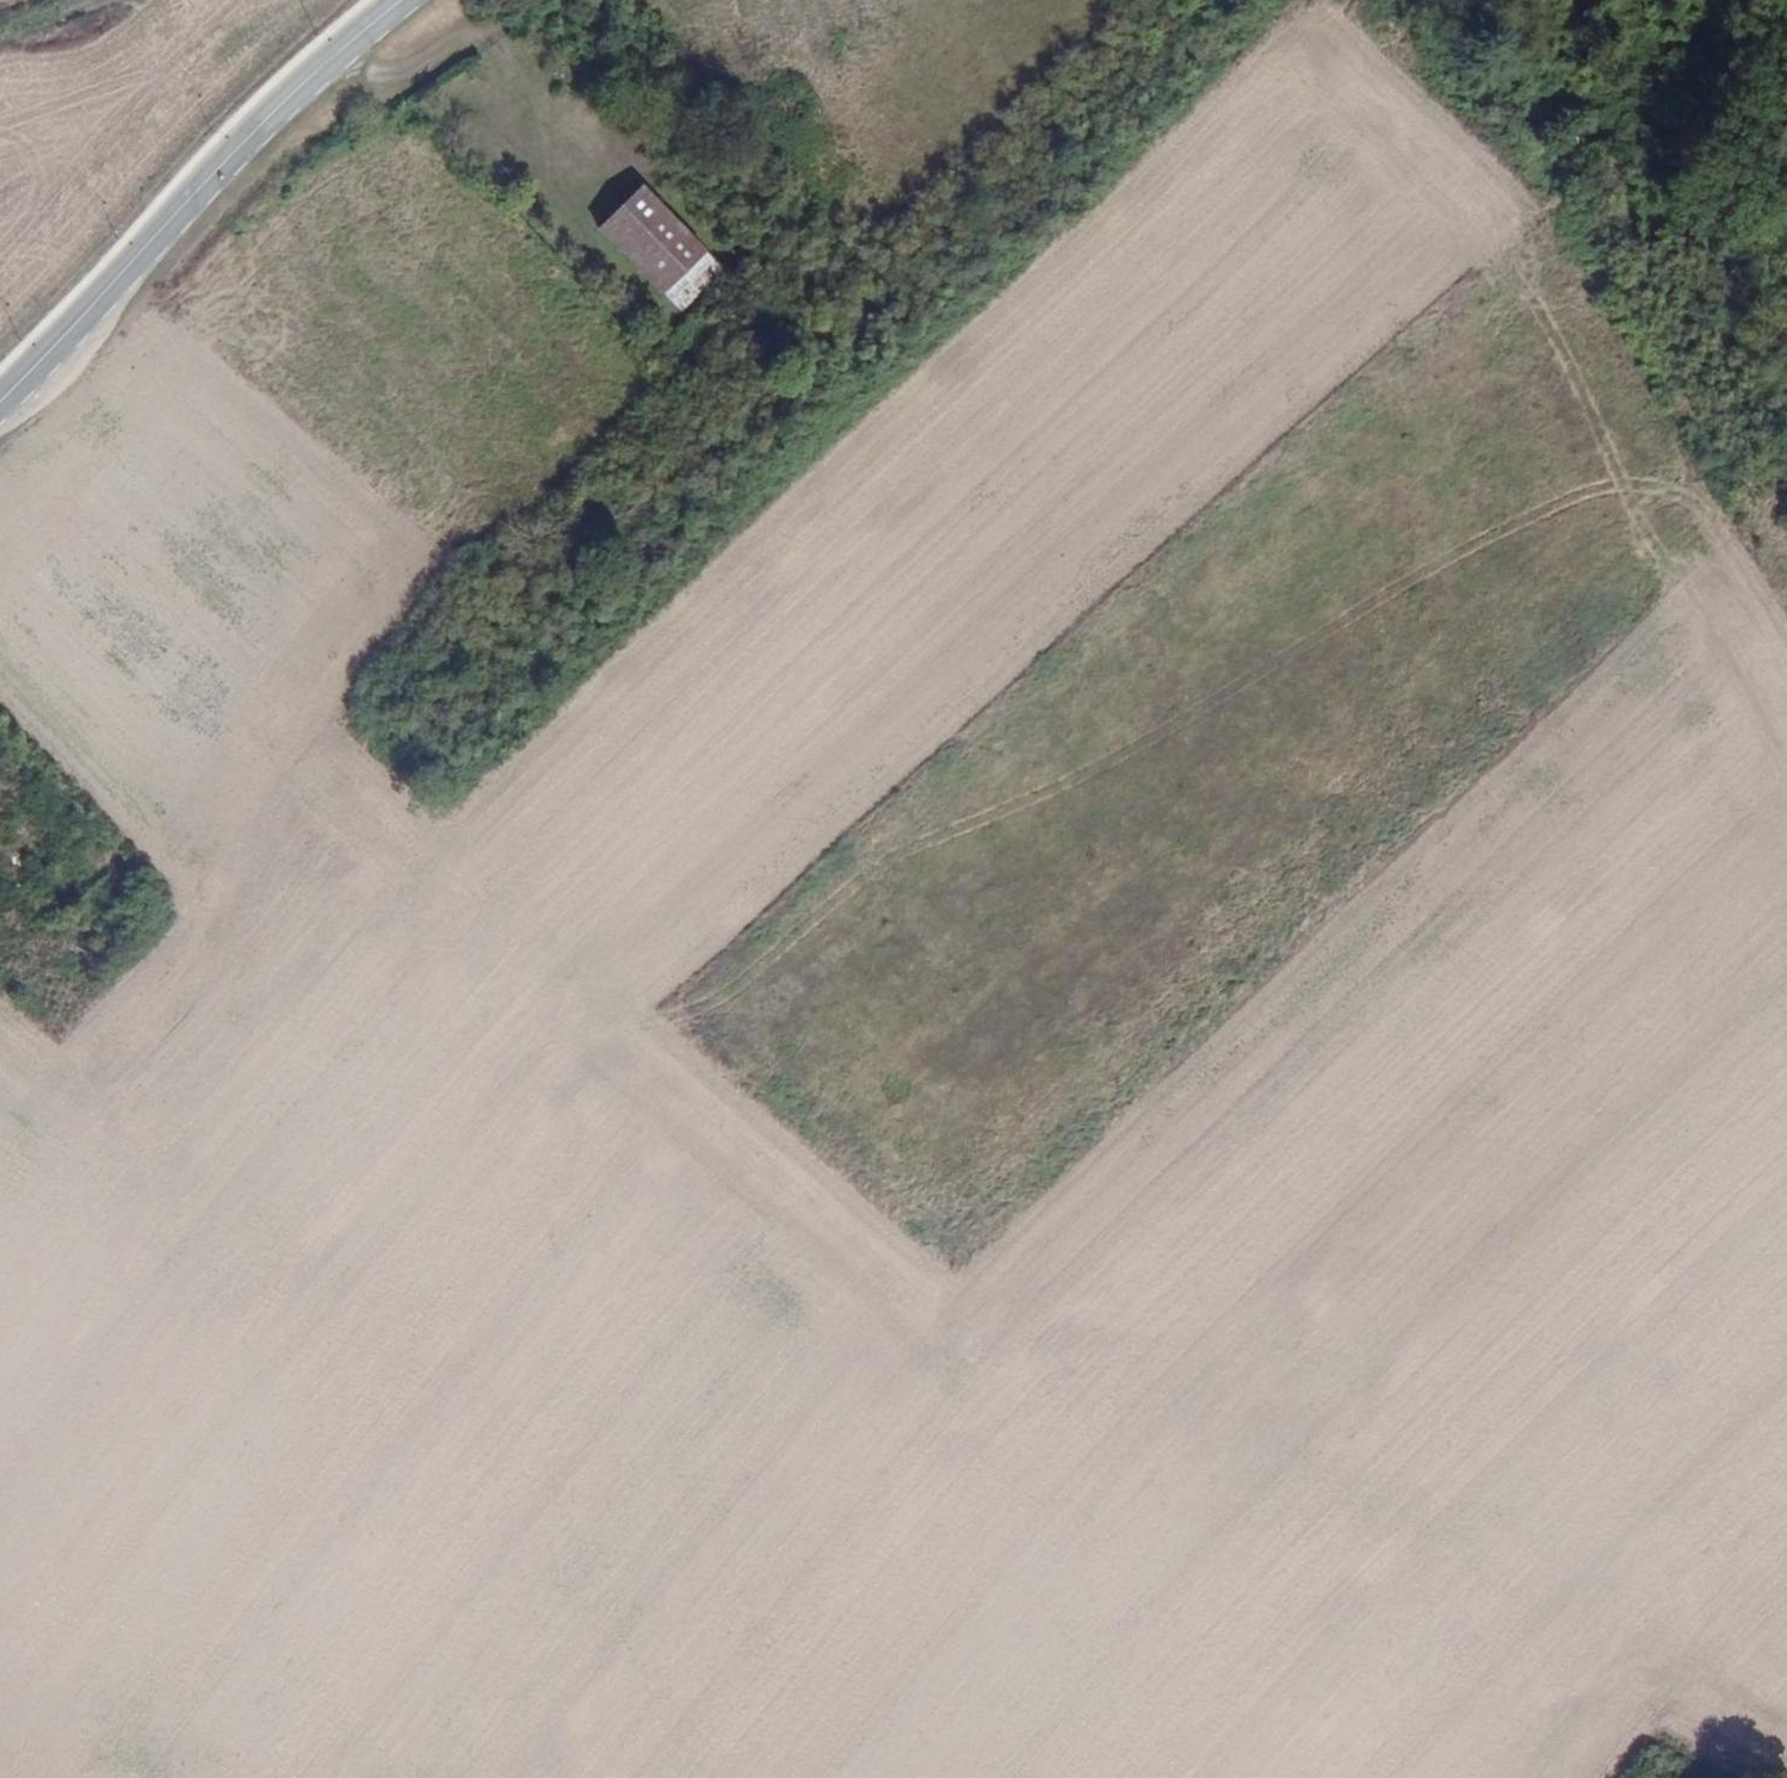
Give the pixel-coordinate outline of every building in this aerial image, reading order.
[(601,231),(685,312),(728,268),(645,187),(601,231)]
